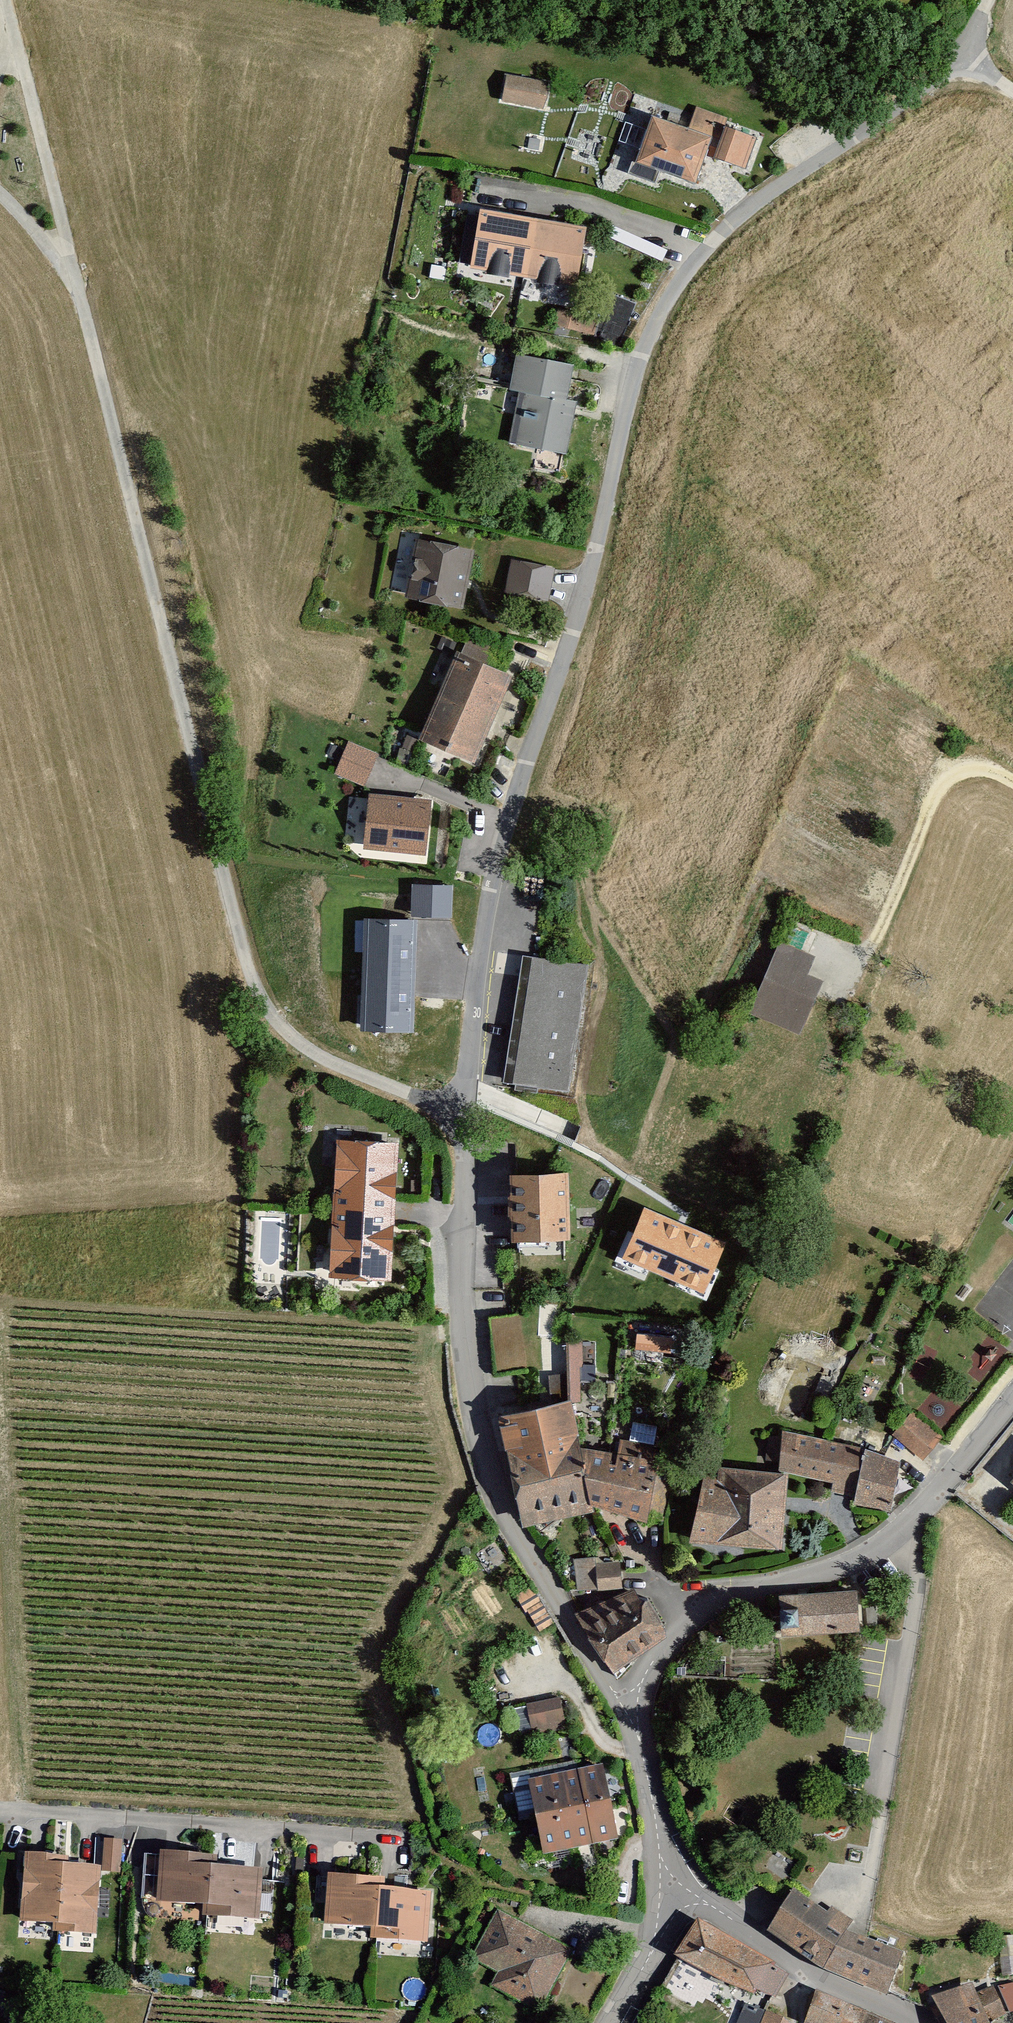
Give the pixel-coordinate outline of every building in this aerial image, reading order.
[(547,87),(506,79),(502,104),(542,111),(547,87)] [(689,132),(653,119),(637,164),(694,184),(717,120),(697,113),(689,132)] [(753,139),(726,129),(715,160),(742,170),(753,139)] [(465,212),(461,261),(471,262),(475,213),(465,212)] [(584,230),(479,213),(470,269),(575,286),(584,230)] [(594,320),(557,312),(553,329),(590,337),(594,320)] [(570,366),(516,356),(509,389),(522,392),(512,444),(565,454),(575,404),(563,402),(570,366)] [(471,554),(419,544),(408,600),(461,610),(471,554)] [(548,602),(554,564),(511,558),(505,595),(548,602)] [(510,680),(456,657),(419,743),(472,766),(510,680)] [(335,772),(366,784),(379,750),(348,739),(335,772)] [(426,855),(434,800),(369,790),(361,845),(426,855)] [(452,887),(412,885),(411,917),(451,918),(452,887)] [(416,920),(365,919),(362,1030),(413,1032),(416,920)] [(814,960),(778,946),(749,1016),(799,1036),(821,983),(807,977),(814,960)] [(588,971),(522,960),(502,1086),(568,1097),(588,971)] [(394,1145),(336,1143),(330,1280),(388,1283),(394,1145)] [(567,1177),(509,1179),(512,1244),(569,1241),(567,1177)] [(725,1244),(643,1209),(622,1259),(704,1293),(725,1244)] [(637,1333),(636,1347),(669,1350),(670,1335),(637,1333)] [(583,1343),(568,1343),(568,1378),(549,1378),(549,1398),(582,1397),(583,1343)] [(569,1401),(499,1416),(522,1526),(592,1511),(590,1504),(644,1521),(661,1523),(669,1487),(666,1471),(656,1469),(657,1461),(653,1461),(654,1455),(632,1443),(613,1441),(611,1453),(579,1448),(569,1401)] [(911,1415),(893,1437),(922,1461),(941,1439),(911,1415)] [(849,1447),(783,1434),(779,1471),(832,1481),(832,1491),(845,1494),(846,1481),(858,1484),(854,1508),(887,1516),(900,1464),(865,1450),(864,1457),(847,1451),(849,1447)] [(787,1477),(718,1469),(717,1478),(701,1477),(693,1543),(778,1553),(787,1477)] [(595,1560),(575,1563),(578,1593),(620,1588),(618,1566),(596,1569),(595,1560)] [(531,1591),(516,1600),(525,1616),(527,1615),(538,1634),(552,1626),(531,1591)] [(858,1591),(777,1595),(780,1639),(860,1635),(858,1591)] [(631,1592),(575,1616),(613,1674),(654,1649),(664,1634),(646,1603),(631,1592)] [(527,1709),(532,1736),(562,1730),(557,1704),(527,1709)] [(528,1787),(542,1860),(615,1845),(601,1773),(528,1787)] [(103,1870),(121,1871),(122,1839),(104,1838),(103,1870)] [(207,1910),(211,1871),(212,1862),(161,1857),(156,1906),(207,1910)] [(58,1927),(63,1870),(64,1863),(25,1860),(19,1924),(58,1927)] [(63,1870),(58,1927),(57,1937),(94,1941),(100,1873),(63,1870)] [(211,1871),(207,1910),(207,1920),(255,1924),(259,1875),(211,1871)] [(375,1933),(379,1894),(380,1885),(328,1880),(323,1929),(375,1933)] [(379,1894),(375,1933),(374,1944),(424,1948),(428,1899),(379,1894)] [(795,1894),(769,1933),(825,1971),(888,1994),(901,1952),(848,1932),(854,1920),(833,1908),(830,1914),(795,1894)] [(571,1956),(496,1917),(473,1963),(499,1976),(492,1990),(540,2015),(571,1956)] [(777,1972),(696,1928),(677,1962),(759,2006),(777,1972)] [(937,2002),(947,2022),(992,2022),(1004,2017),(992,1992),(975,2000),(969,1987),(937,2002)] [(816,1999),(807,2022),(876,2022),(816,1999)] [(763,2013),(744,2006),(737,2022),(759,2022),(763,2013)]
